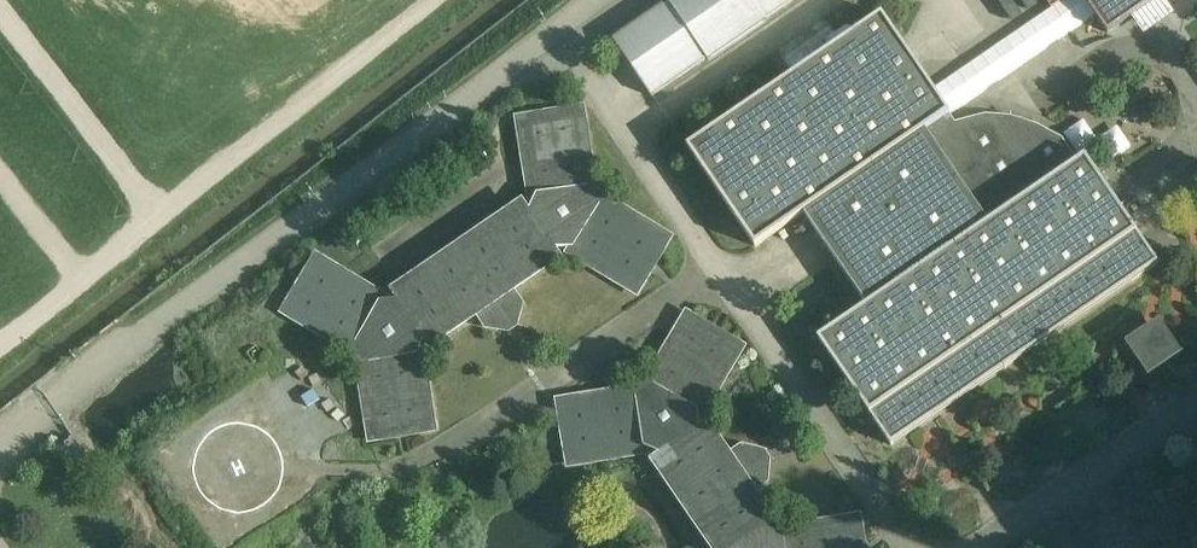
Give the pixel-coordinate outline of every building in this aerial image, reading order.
[(613,41),(652,97),(707,60),(709,62),(767,21),(766,20),(795,0),(669,0),(667,1),(669,3),(613,41)] [(1050,10),(1064,0),(1043,0),(1050,10)] [(1108,36),(1161,0),(1083,0),(1108,36)] [(989,223),(926,131),(949,115),(950,114),(882,15),(688,149),(755,248),(804,214),(867,306),(818,340),(891,447),(1158,264),(1085,157),(1078,162),(989,223)] [(394,293),(401,302),(392,303),(382,303),(385,298),(317,258),(301,284),(284,313),(352,354),(355,349),(359,355),(364,363),(358,364),(371,442),(402,437),(435,431),(422,353),(417,354),(420,346),(424,336),(431,346),(479,313),(489,328),(508,331),(512,328),(517,325),(522,306),(511,291),(559,258),(553,249),(562,249),(572,248),(569,253),(637,293),(656,262),(670,238),(602,197),(599,203),(594,196),(589,189),(595,188),(583,110),(552,115),(519,120),(531,198),(537,197),(533,206),(529,215),(523,205),(394,293)] [(1012,117),(986,115),(955,123),(949,115),(926,131),(989,223),(1078,162),(1062,138),(1037,126),(1012,117)] [(1121,132),(1106,134),(1108,150),(1123,148),(1121,132)] [(1188,186),(1172,197),(1176,205),(1193,193),(1188,186)] [(708,425),(698,432),(698,422),(698,413),(702,416),(742,348),(714,331),(687,315),(647,383),(652,386),(645,390),(638,395),(637,390),(559,402),(564,433),(569,466),(647,453),(646,448),(655,451),(664,455),(654,462),(713,547),(864,547),(864,545),(859,518),(781,531),(782,536),(773,533),(765,529),(774,523),(752,490),(767,480),(770,461),(766,456),(763,451),(744,448),(730,457),(708,425)] [(1171,352),(1157,332),(1137,346),(1151,366),(1171,352)] [(95,470),(73,438),(56,450),(78,482),(95,470)]
